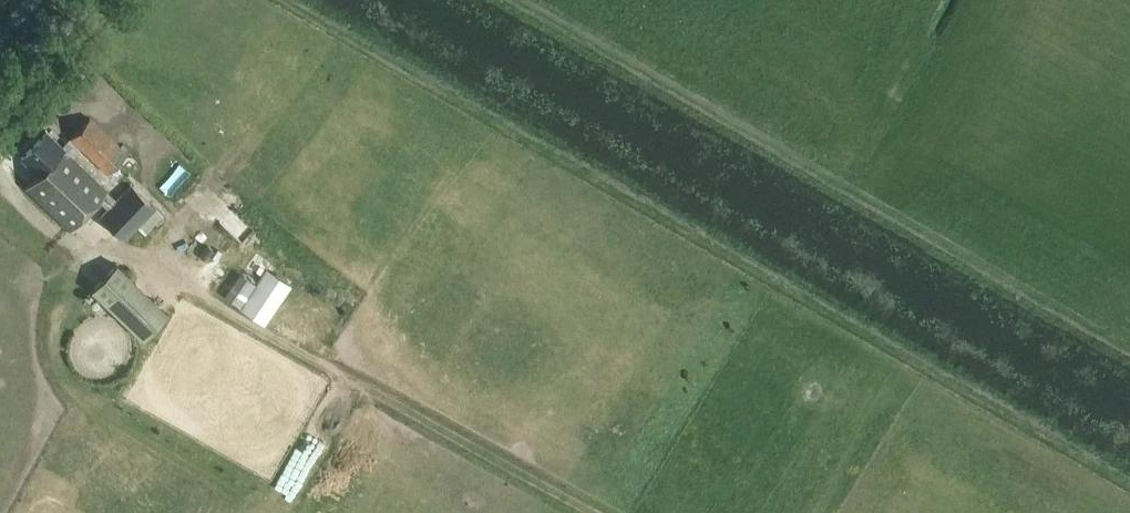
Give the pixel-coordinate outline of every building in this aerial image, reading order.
[(107,174),(127,154),(90,118),(63,147),(47,132),(22,158),(39,176),(30,185),(30,184),(26,189),(70,231),(98,202),(108,211),(100,219),(124,242),(155,210),(132,187),(117,202),(72,158),(81,149),(107,174)] [(91,293),(142,342),(168,315),(117,266),(91,293)] [(242,309),(265,324),(290,286),(267,270),(242,309)] [(242,309),(257,286),(241,275),(226,298),(242,309)]
